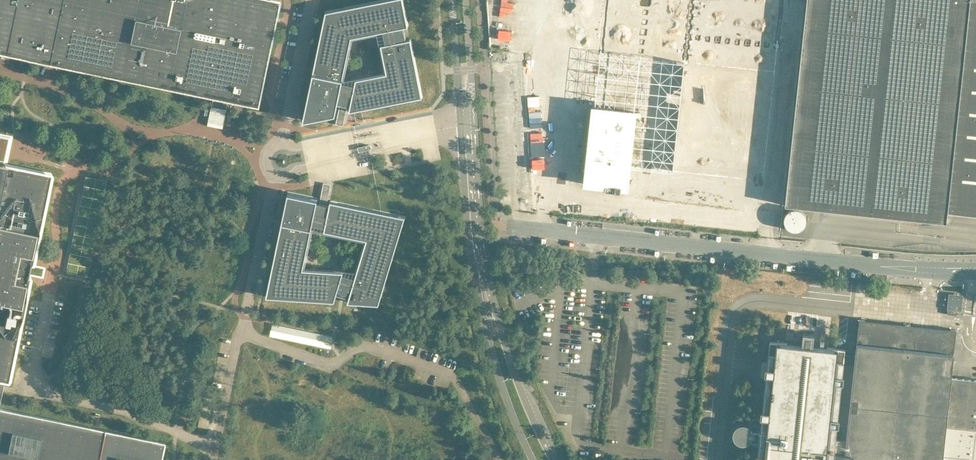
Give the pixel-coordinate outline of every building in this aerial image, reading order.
[(6,54),(12,55),(46,62),(51,63),(216,97),(215,104),(225,106),(226,99),(228,100),(244,103),(246,103),(258,106),(260,96),(262,90),(276,23),(277,17),(280,2),(268,0),(0,0),(0,52),(6,54)] [(335,115),(337,105),(350,108),(349,112),(423,97),(412,39),(406,40),(404,27),(409,26),(404,0),(380,0),(325,11),(302,121),(335,115)] [(587,182),(604,184),(607,184),(606,188),(615,189),(615,190),(623,191),(624,186),(626,187),(628,175),(628,167),(764,181),(772,102),(783,0),(606,0),(597,85),(594,108),(588,170),(587,182)] [(785,205),(947,222),(948,210),(975,213),(975,0),(807,0),(785,205)] [(5,379),(7,380),(29,276),(27,276),(29,263),(29,262),(32,262),(32,261),(50,173),(5,163),(5,164),(4,164),(1,163),(0,159),(0,378),(5,379)] [(74,189),(74,203),(85,203),(85,189),(74,189)] [(406,216),(331,200),(330,205),(317,203),(318,197),(288,191),(266,297),(334,302),(337,294),(341,296),(344,297),(345,297),(349,298),(347,302),(379,305),(406,216)] [(785,215),(784,219),(785,224),(788,227),(791,229),(795,230),(799,229),(803,227),(805,224),(806,219),(805,215),(803,212),(799,210),(795,209),(791,210),(788,212),(785,215)] [(91,261),(88,276),(96,278),(99,262),(91,261)] [(49,303),(63,305),(66,281),(52,280),(49,303)] [(959,305),(960,297),(952,296),(951,305),(952,305),(952,307),(948,306),(947,314),(957,315),(958,305),(959,305)] [(952,377),(954,353),(857,343),(856,355),(845,354),(845,348),(838,348),(829,347),(813,345),(814,334),(803,333),(802,344),(785,342),(770,341),(768,362),(764,400),(762,416),(757,459),(975,459),(975,380),(952,377)] [(208,427),(214,401),(204,399),(197,424),(208,427)] [(165,442),(0,408),(0,459),(161,459),(165,442)] [(747,424),(730,424),(730,441),(740,442),(740,438),(746,438),(747,424)]
